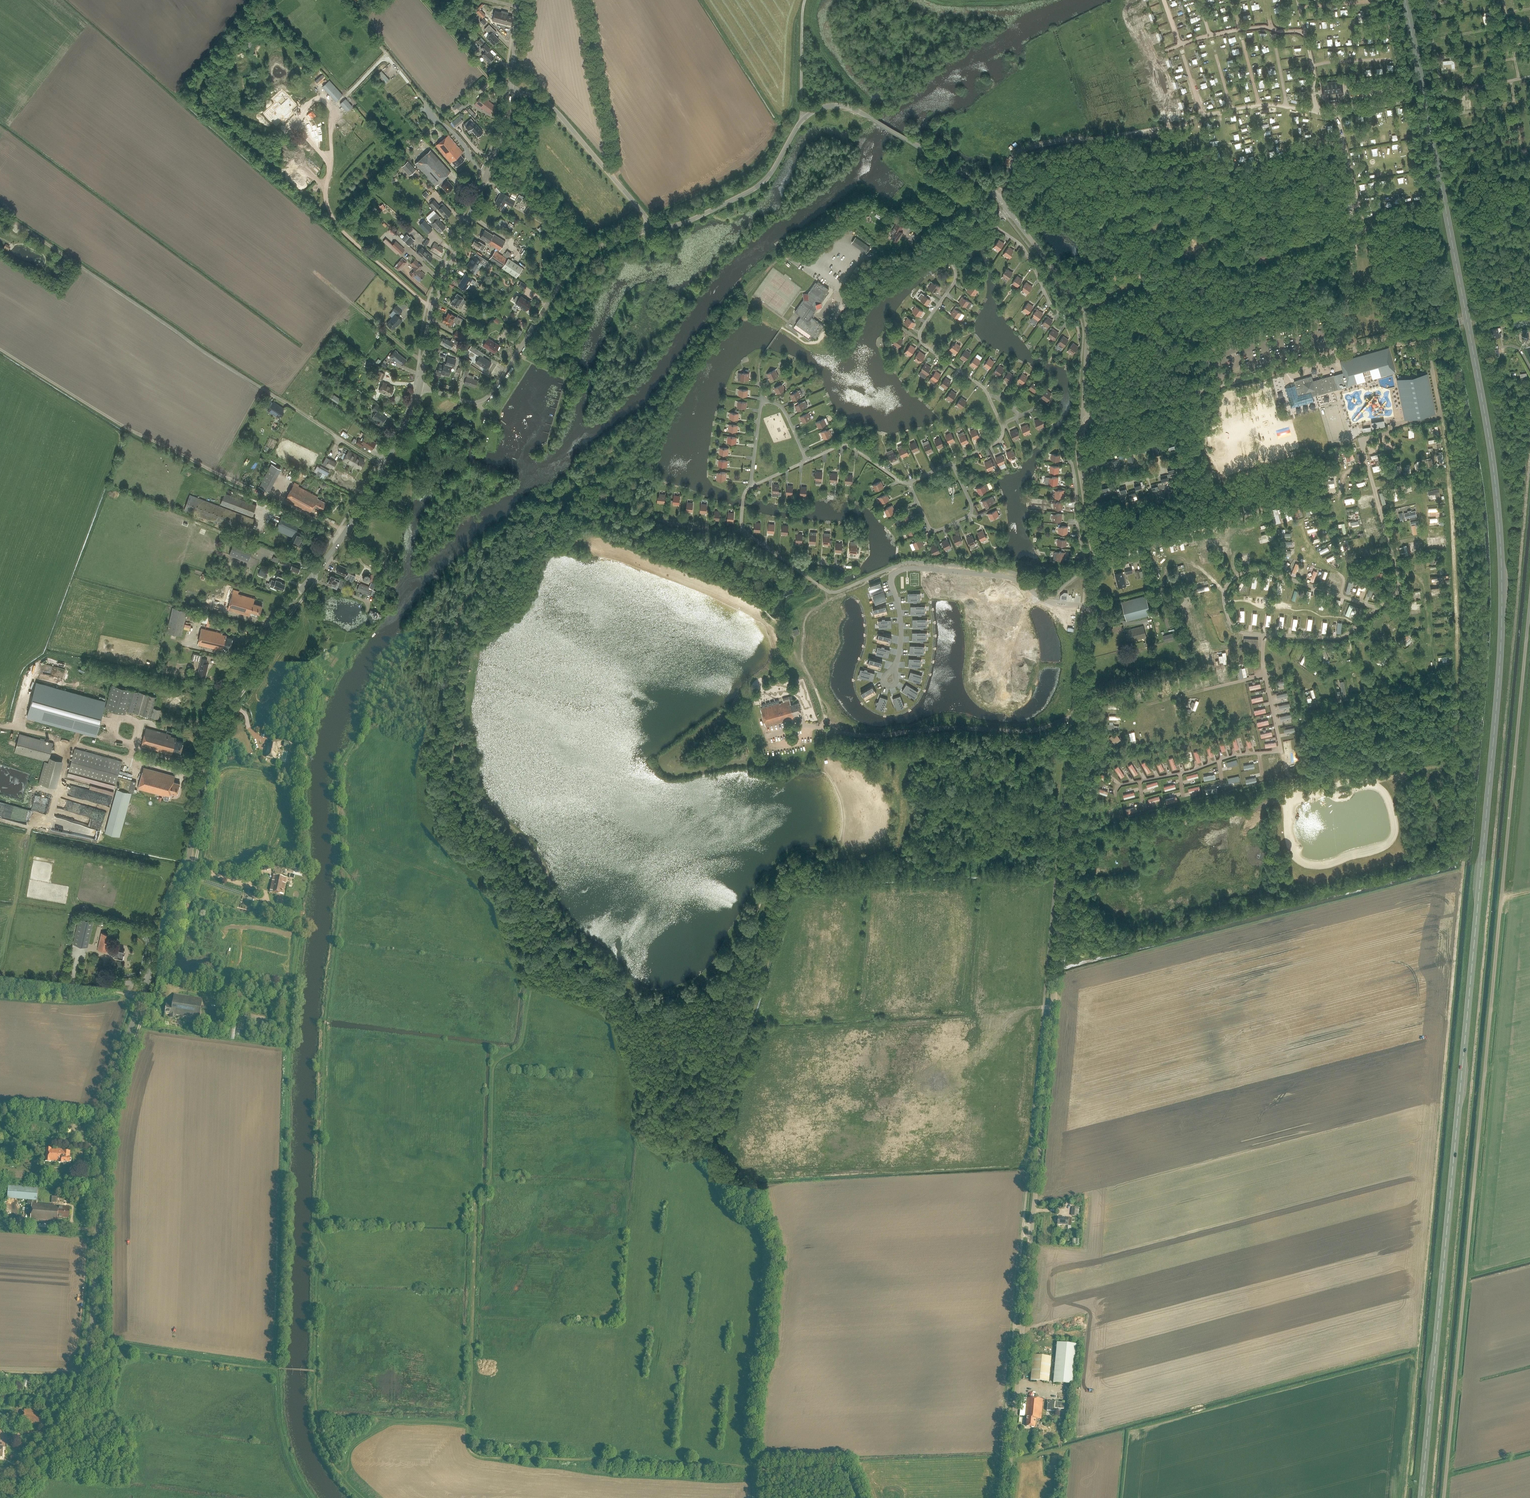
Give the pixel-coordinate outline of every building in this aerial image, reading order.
[(496,10),(493,21),(506,24),(507,23),(511,24),(513,17),(508,15),(509,12),(502,11),(502,12),(496,10)] [(1364,18),(1363,10),(1360,11),(1361,13),(1358,13),(1359,19),(1356,19),(1357,23),(1365,22),(1365,18),(1364,18)] [(1202,30),(1200,22),(1194,24),(1196,32),(1202,30)] [(497,32),(489,24),(485,29),(490,34),(487,37),(494,45),(499,40),(494,35),(497,32)] [(1188,26),(1181,28),(1183,36),(1190,35),(1188,26)] [(495,57),(489,51),(491,49),(486,44),(481,48),(485,52),(482,55),(489,63),(495,57)] [(1454,60),(1443,61),(1443,67),(1447,67),(1447,69),(1452,68),(1452,70),(1455,70),(1455,68),(1454,60)] [(341,104),(347,111),(353,106),(329,80),(323,86),(336,101),(339,98),(343,102),(341,104)] [(1328,98),(1328,103),(1337,102),(1336,97),(1335,97),(1335,94),(1342,93),(1341,81),(1320,83),(1321,96),(1329,95),(1329,96),(1329,98),(1328,98)] [(483,94),(475,105),(480,109),(481,108),(485,111),(486,110),(491,114),(495,108),(494,107),(495,105),(489,101),(490,99),(483,94)] [(1184,103),(1194,100),(1193,94),(1183,97),(1184,103)] [(282,117),(283,118),(291,111),(290,110),(295,105),(290,100),(290,101),(288,99),(284,103),(283,102),(275,109),(276,110),(272,114),(273,116),(272,116),(277,121),(282,117)] [(456,126),(463,120),(460,116),(452,122),(456,126)] [(471,118),(464,124),(469,130),(471,128),(478,137),(483,132),(476,124),(471,118)] [(1406,128),(1401,131),(1404,137),(1409,135),(1406,128)] [(461,154),(463,152),(449,135),(436,145),(451,163),(452,161),(456,166),(465,159),(461,154)] [(453,186),(448,180),(447,180),(444,178),(451,172),(431,150),(416,164),(436,186),(439,183),(447,192),(453,186)] [(416,170),(408,161),(402,167),(410,175),(416,170)] [(512,206),(515,201),(509,197),(509,196),(501,192),(495,203),(503,207),(505,203),(512,206)] [(923,196),(918,203),(924,206),(928,199),(923,196)] [(434,200),(430,204),(435,210),(437,208),(439,209),(438,210),(446,218),(452,213),(443,203),(439,206),(434,200)] [(434,215),(430,219),(434,222),(431,224),(434,227),(435,227),(440,232),(446,227),(440,221),(442,219),(436,213),(434,215)] [(427,232),(431,228),(424,221),(420,225),(427,232)] [(897,242),(903,233),(900,231),(903,227),(897,223),(894,227),(897,229),(891,238),(897,242)] [(498,246),(501,248),(505,241),(494,234),(494,235),(485,230),(483,233),(485,234),(484,235),(495,242),(494,244),(498,246)] [(500,251),(501,248),(498,246),(494,244),(495,242),(484,235),(485,234),(483,233),(480,238),(489,243),(489,244),(500,251)] [(850,242),(866,253),(870,247),(855,235),(850,242)] [(409,237),(405,242),(409,246),(415,241),(410,237),(409,237)] [(385,238),(383,241),(397,254),(399,252),(400,253),(405,248),(394,239),(391,244),(385,238)] [(479,241),(478,242),(475,240),(472,245),(475,247),(475,248),(477,249),(478,249),(479,248),(481,250),(482,251),(486,245),(480,241),(479,241)] [(999,240),(994,247),(999,250),(1004,243),(999,240)] [(439,254),(440,253),(441,253),(443,250),(442,250),(443,248),(435,243),(431,249),(439,254)] [(429,261),(433,257),(422,247),(417,253),(425,260),(426,258),(429,261)] [(1014,250),(1009,247),(1004,254),(1010,258),(1012,255),(1011,254),(1014,250)] [(502,268),(508,259),(495,251),(489,259),(502,268)] [(490,269),(493,264),(479,255),(477,258),(474,256),(467,266),(472,270),(471,271),(476,275),(480,269),(477,267),(480,262),(484,265),(490,269)] [(399,271),(407,262),(402,258),(394,267),(399,271)] [(523,268),(509,258),(508,259),(502,268),(516,277),(519,273),(522,275),(525,269),(523,268)] [(412,271),(410,274),(413,277),(414,276),(419,281),(425,275),(420,270),(423,267),(418,263),(415,260),(411,264),(414,267),(413,269),(415,270),(413,272),(412,271)] [(858,274),(862,270),(857,266),(853,271),(858,274)] [(501,276),(502,276),(504,273),(495,267),(493,270),(493,271),(501,276)] [(1013,272),(1007,268),(1003,273),(1004,274),(1003,276),(1008,280),(1013,272)] [(1098,283),(1111,279),(1110,273),(1101,276),(1097,278),(1098,283)] [(476,281),(472,279),(465,274),(458,285),(460,286),(465,290),(468,286),(470,282),(474,285),(476,281)] [(1018,276),(1013,283),(1018,287),(1023,279),(1018,276)] [(804,299),(795,312),(802,317),(796,324),(816,338),(824,326),(811,317),(818,308),(822,308),(821,303),(827,295),(826,294),(829,289),(819,281),(815,286),(814,285),(808,293),(803,294),(804,299)] [(518,286),(524,290),(527,286),(521,282),(518,286)] [(1024,288),(1022,290),(1027,294),(1032,286),(1026,282),(1023,287),(1024,288)] [(933,283),(929,289),(932,291),(933,290),(936,293),(941,287),(936,283),(935,284),(933,283)] [(971,284),(967,290),(974,295),(978,290),(976,289),(976,288),(971,284)] [(464,297),(457,293),(451,303),(457,307),(458,306),(461,308),(464,303),(468,306),(471,301),(467,299),(466,301),(463,299),(464,297)] [(921,293),(918,298),(921,300),(928,305),(931,300),(930,299),(931,297),(928,294),(926,296),(921,293)] [(1098,304),(1107,302),(1105,295),(1096,298),(1096,299),(1095,300),(1096,304),(1098,303),(1098,304)] [(517,303),(515,306),(519,309),(521,306),(527,311),(532,303),(521,296),(516,303),(517,303)] [(968,308),(972,304),(966,299),(967,297),(965,296),(964,298),(963,297),(959,302),(968,308)] [(1028,303),(1023,310),(1028,313),(1033,306),(1028,303)] [(398,314),(399,315),(402,311),(396,305),(393,309),(397,313),(396,314),(395,314),(387,323),(393,329),(396,325),(397,326),(402,320),(397,316),(398,314)] [(923,311),(916,306),(913,311),(920,316),(923,311)] [(962,313),(954,308),(951,313),(958,318),(962,313)] [(1037,309),(1035,308),(1034,311),(1035,312),(1034,314),(1034,315),(1031,320),(1036,324),(1043,313),(1037,309)] [(445,316),(443,321),(447,323),(451,325),(453,321),(455,322),(459,324),(460,324),(463,319),(461,319),(457,317),(452,315),(453,315),(448,313),(446,317),(445,316)] [(1043,324),(1048,327),(1053,320),(1048,317),(1043,324)] [(911,320),(908,318),(905,323),(912,328),(915,323),(914,322),(915,320),(913,318),(911,320)] [(516,340),(522,331),(517,327),(511,336),(516,340)] [(1059,333),(1053,328),(1049,333),(1050,334),(1049,336),(1053,340),(1059,333)] [(1500,328),(1492,329),(1493,338),(1502,336),(1501,333),(1500,334),(1499,332),(1501,331),(1501,330),(1501,328),(1500,328)] [(457,331),(454,336),(462,341),(465,335),(457,331)] [(901,343),(903,340),(897,335),(894,340),(895,341),(893,343),(899,347),(901,344),(901,343)] [(1063,336),(1058,343),(1063,347),(1068,340),(1063,336)] [(442,338),(441,340),(441,341),(441,342),(444,344),(451,348),(454,343),(458,345),(460,342),(452,338),(451,341),(447,339),(443,338),(442,338)] [(483,346),(495,353),(499,345),(488,338),(483,346)] [(953,345),(950,350),(956,354),(961,347),(956,343),(954,345),(953,345)] [(1073,343),(1068,350),(1073,354),(1078,346),(1073,343)] [(476,362),(487,369),(491,362),(482,357),(484,354),(472,345),(469,350),(480,357),(476,362)] [(910,355),(916,348),(911,345),(906,352),(910,355)] [(1343,373),(1334,375),(1338,389),(1352,385),(1351,385),(1363,381),(1395,372),(1388,348),(1340,361),(1343,373)] [(1500,357),(1499,349),(1491,350),(1493,358),(1500,357)] [(392,358),(393,357),(402,365),(407,360),(397,352),(397,351),(395,350),(390,356),(392,358)] [(966,350),(960,357),(965,361),(970,353),(966,350)] [(920,362),(925,355),(919,351),(916,356),(917,357),(915,359),(920,362)] [(437,370),(435,374),(441,376),(441,374),(449,377),(452,366),(454,367),(456,359),(448,357),(446,362),(446,364),(444,363),(443,366),(440,364),(438,370),(437,370)] [(975,357),(970,364),(975,368),(980,360),(975,357)] [(985,364),(984,365),(989,369),(994,362),(989,358),(986,362),(985,364)] [(919,374),(925,378),(930,372),(929,371),(931,368),(925,363),(922,368),(923,369),(919,374)] [(994,372),(999,376),(1004,369),(999,365),(994,372)] [(383,380),(386,374),(378,370),(375,377),(383,380)] [(466,378),(464,383),(475,387),(477,380),(472,379),(473,377),(467,375),(469,371),(464,370),(462,377),(466,378)] [(750,373),(749,373),(749,370),(746,370),(745,372),(744,372),(743,373),(739,373),(738,380),(744,381),(745,380),(749,380),(750,373)] [(773,379),(778,376),(775,370),(767,374),(770,379),(772,378),(773,379)] [(929,380),(934,384),(941,374),(936,371),(929,380)] [(1004,379),(1009,383),(1014,375),(1009,372),(1006,376),(1004,379)] [(1017,380),(1022,384),(1027,377),(1023,373),(1017,380)] [(1436,413),(1427,373),(1396,379),(1403,412),(1404,420),(1436,413)] [(1294,385),(1285,388),(1288,398),(1291,408),(1296,407),(1314,402),(1313,398),(1312,396),(1338,389),(1334,375),(1325,377),(1317,380),(1313,381),(1312,376),(1294,381),(1295,385),(1294,385)] [(946,389),(951,381),(946,378),(941,385),(946,389)] [(1039,385),(1034,381),(1029,389),(1035,393),(1038,388),(1037,387),(1039,385)] [(390,385),(384,382),(379,391),(389,396),(390,395),(391,395),(394,390),(393,389),(393,388),(393,387),(389,385),(390,385)] [(777,393),(785,390),(782,384),(775,388),(777,393)] [(803,396),(800,390),(794,393),(793,391),(791,392),(792,394),(790,395),(793,400),(800,397),(803,396)] [(951,401),(956,394),(952,390),(946,398),(951,401)] [(1046,390),(1041,397),(1047,401),(1051,397),(1050,396),(1051,394),(1046,390)] [(331,399),(338,403),(341,399),(334,395),(333,396),(330,393),(328,397),(331,399)] [(961,408),(966,401),(962,397),(956,405),(961,408)] [(795,406),(797,411),(808,407),(805,401),(795,406)] [(268,410),(279,417),(280,415),(281,416),(284,412),(282,411),(284,409),(273,402),(271,406),(268,404),(265,408),(268,410)] [(379,426),(381,423),(381,424),(386,417),(377,410),(380,407),(376,404),(373,409),(376,412),(372,417),(377,420),(375,423),(379,426)] [(803,422),(811,418),(808,413),(800,417),(803,422)] [(1037,429),(1044,426),(1043,424),(1044,423),(1041,418),(1035,421),(1037,425),(1035,425),(1037,429)] [(819,428),(827,424),(824,419),(816,423),(819,428)] [(1385,426),(1384,420),(1371,422),(1372,428),(1385,426)] [(1025,435),(1030,432),(1029,430),(1030,429),(1028,424),(1021,427),(1025,435)] [(974,439),(979,437),(976,429),(970,431),(974,439)] [(1014,440),(1019,437),(1018,435),(1019,435),(1017,429),(1010,432),(1014,440)] [(824,439),(832,435),(829,430),(827,431),(826,430),(821,432),(824,439)] [(1318,450),(1325,448),(1320,431),(1313,433),(1318,450)] [(964,432),(958,434),(963,445),(968,442),(964,432)] [(949,443),(955,441),(951,433),(946,435),(949,443)] [(356,443),(361,446),(363,444),(372,449),(376,443),(366,436),(362,441),(359,439),(356,443)] [(938,448),(944,446),(940,438),(935,440),(938,448)] [(928,440),(923,443),(928,453),(933,451),(928,440)] [(914,452),(919,450),(915,442),(910,444),(914,452)] [(909,454),(908,453),(910,453),(909,450),(907,451),(906,449),(905,449),(903,445),(898,447),(902,457),(909,454)] [(1161,454),(1159,445),(1152,447),(1155,456),(1161,454)] [(892,449),(887,452),(892,462),(898,459),(896,454),(895,454),(892,449)] [(349,450),(343,460),(353,465),(353,464),(356,466),(357,466),(361,468),(364,461),(363,460),(363,459),(349,450)] [(1010,461),(1016,458),(1014,456),(1016,455),(1013,450),(1006,453),(1010,461)] [(1345,453),(1341,454),(1343,458),(1346,457),(1347,461),(1350,460),(1354,459),(1351,451),(1348,452),(1344,452),(1345,453)] [(1333,453),(1327,454),(1329,462),(1335,460),(1333,453)] [(999,466),(1005,463),(1004,461),(1005,460),(1002,455),(996,458),(999,466)] [(326,465),(326,464),(333,468),(337,462),(330,458),(329,459),(326,457),(322,464),(326,465)] [(1120,461),(1120,459),(1112,462),(1114,471),(1120,469),(1118,462),(1120,461)] [(988,471),(994,468),(993,466),(994,465),(991,460),(985,463),(988,471)] [(272,463),(262,487),(273,491),(283,467),(272,463)] [(327,475),(330,471),(321,466),(320,467),(318,466),(316,469),(318,470),(327,475)] [(1160,483),(1151,486),(1153,492),(1159,490),(1166,488),(1164,484),(1165,484),(1164,482),(1169,481),(1167,476),(1170,476),(1170,474),(1175,473),(1174,468),(1168,469),(1169,474),(1167,475),(1160,477),(1162,483),(1160,483)] [(325,480),(327,475),(318,470),(316,475),(325,480)] [(726,480),(727,473),(721,472),(720,473),(718,473),(717,480),(723,481),(723,479),(726,480)] [(815,478),(816,478),(816,483),(822,484),(823,472),(815,472),(815,473),(813,472),(812,476),(815,476),(815,478)] [(1323,489),(1333,487),(1333,483),(1333,480),(1322,481),(1323,489)] [(876,491),(884,487),(881,481),(873,485),(876,491)] [(313,505),(322,510),(326,503),(317,498),(318,497),(294,484),(285,499),(309,512),(313,505)] [(989,489),(987,484),(977,488),(980,496),(983,495),(982,493),(989,489)] [(1103,493),(1112,491),(1111,485),(1101,487),(1103,493)] [(1058,491),(1055,491),(1055,498),(1059,498),(1059,497),(1064,497),(1064,490),(1058,490),(1058,491)] [(257,505),(225,492),(220,504),(252,516),(257,505)] [(249,535),(255,519),(190,494),(184,510),(249,535)] [(665,503),(666,495),(660,494),(659,497),(658,497),(657,503),(665,503)] [(881,503),(889,499),(887,494),(879,498),(881,503)] [(671,500),(670,504),(673,504),(679,505),(680,496),(674,495),(673,501),(671,500)] [(988,505),(995,502),(993,496),(982,501),(986,509),(989,508),(988,505)] [(1360,508),(1372,505),(1371,498),(1358,501),(1360,508)] [(887,516),(895,512),(892,505),(887,508),(887,509),(885,510),(887,516)] [(1299,517),(1299,515),(1303,515),(1302,506),(1293,507),(1294,518),(1299,517)] [(1428,516),(1440,515),(1440,511),(1439,511),(1438,507),(1428,508),(1428,516)] [(1280,523),(1276,509),(1270,511),(1268,511),(1269,515),(1271,514),(1274,525),(1280,523)] [(991,519),(999,516),(996,510),(988,514),(991,519)] [(1408,512),(1408,513),(1404,514),(1405,519),(1417,516),(1415,511),(1411,512),(1411,511),(1408,512)] [(901,517),(898,518),(901,524),(903,522),(911,519),(908,512),(903,515),(903,516),(901,517)] [(291,542),(290,544),(296,547),(297,544),(300,546),(305,535),(296,531),(299,524),(282,516),(276,529),(293,537),(291,542)] [(907,530),(904,531),(907,536),(909,535),(917,531),(915,526),(907,530)] [(981,541),(987,538),(983,530),(978,533),(981,541)] [(830,533),(824,533),(823,544),(829,545),(829,544),(832,544),(832,541),(830,541),(830,533)] [(956,545),(962,542),(958,534),(953,537),(956,545)] [(970,546),(976,543),(972,535),(967,538),(970,546)] [(1060,537),(1060,539),(1058,539),(1057,545),(1066,546),(1067,540),(1064,540),(1064,537),(1060,537)] [(916,549),(924,545),(921,538),(915,541),(915,542),(913,543),(916,549)] [(946,550),(951,547),(947,539),(942,542),(946,550)] [(253,548),(234,540),(229,554),(248,562),(253,548)] [(857,542),(851,541),(850,553),(857,554),(857,553),(859,553),(859,550),(857,550),(857,548),(856,548),(857,542)] [(935,555),(940,552),(936,544),(930,547),(932,553),(934,552),(935,555)] [(1319,550),(1321,554),(1330,549),(1328,545),(1319,550)] [(1129,556),(1141,553),(1139,546),(1127,549),(1129,556)] [(1054,552),(1054,559),(1060,560),(1061,559),(1065,559),(1066,552),(1065,552),(1066,549),(1062,549),(1062,552),(1060,552),(1059,553),(1054,552)] [(272,560),(279,563),(291,568),(290,570),(291,571),(292,571),(293,571),(298,573),(300,566),(274,556),(272,560)] [(1302,563),(1298,574),(1306,577),(1310,566),(1302,563)] [(356,575),(347,572),(348,569),(339,565),(337,572),(346,575),(345,578),(353,581),(356,575)] [(1315,581),(1320,568),(1311,565),(1307,578),(1315,581)] [(1127,574),(1134,573),(1132,566),(1125,567),(1127,574)] [(1440,567),(1431,567),(1431,575),(1445,575),(1445,566),(1440,566),(1440,567)] [(1378,567),(1372,569),(1376,582),(1387,579),(1385,573),(1380,574),(1378,567)] [(262,568),(259,574),(266,576),(268,571),(262,568)] [(364,573),(362,576),(363,580),(366,582),(369,581),(371,578),(370,575),(367,572),(364,573)] [(1119,588),(1127,586),(1123,572),(1115,574),(1119,588)] [(331,576),(327,584),(336,588),(337,586),(340,588),(341,587),(342,587),(343,583),(342,583),(343,581),(331,576)] [(1327,585),(1331,587),(1332,585),(1337,587),(1339,583),(1335,582),(1336,580),(1330,577),(1327,585)] [(279,589),(279,588),(283,590),(285,584),(281,583),(281,582),(276,580),(275,581),(272,580),(269,585),(279,589)] [(882,588),(879,581),(870,585),(873,594),(877,602),(886,598),(883,591),(878,593),(878,592),(877,591),(882,588)] [(360,584),(357,590),(367,594),(369,588),(360,584)] [(1366,586),(1359,584),(1356,593),(1360,595),(1361,590),(1365,591),(1366,586)] [(228,609),(249,616),(251,611),(259,614),(262,605),(253,602),(255,598),(238,593),(239,591),(233,590),(228,609)] [(1127,622),(1151,615),(1146,596),(1122,603),(1127,622)] [(919,603),(910,604),(911,612),(924,610),(923,607),(920,607),(919,603)] [(886,606),(874,608),(874,612),(878,611),(878,615),(888,614),(886,606)] [(181,635),(187,610),(172,607),(167,632),(181,635)] [(368,614),(380,619),(382,615),(370,610),(368,614)] [(208,616),(189,611),(188,618),(207,623),(208,616)] [(924,616),(914,618),(916,626),(928,624),(928,620),(924,620),(924,616)] [(874,619),(874,623),(878,623),(878,627),(887,627),(887,619),(874,619)] [(1397,619),(1388,626),(1391,629),(1400,623),(1397,619)] [(1129,642),(1146,637),(1143,626),(1128,631),(1128,634),(1127,634),(1129,642)] [(226,635),(222,634),(222,633),(201,628),(198,645),(222,650),(223,647),(230,649),(233,638),(226,637),(226,635)] [(917,630),(917,638),(929,638),(929,634),(926,634),(926,630),(917,630)] [(873,632),(873,636),(877,636),(877,640),(886,640),(886,632),(873,632)] [(1402,640),(1407,645),(1412,641),(1410,639),(1413,636),(1410,633),(1402,640)] [(1175,640),(1173,634),(1163,637),(1165,643),(1175,640)] [(1258,648),(1258,639),(1243,639),(1243,647),(1258,648)] [(917,642),(917,651),(930,651),(930,647),(926,647),(926,642),(917,642)] [(871,643),(871,647),(874,647),(873,652),(883,653),(884,645),(871,643)] [(1193,647),(1195,654),(1201,653),(1200,649),(1207,648),(1206,643),(1193,647)] [(1286,655),(1287,651),(1291,652),(1292,649),(1289,648),(1290,645),(1284,644),(1282,654),(1286,655)] [(1346,657),(1354,654),(1350,644),(1342,647),(1346,657)] [(1322,659),(1328,657),(1324,648),(1318,651),(1322,659)] [(1403,665),(1408,662),(1405,657),(1404,658),(1400,651),(1394,654),(1399,665),(1402,663),(1403,665)] [(1225,652),(1221,653),(1222,655),(1218,656),(1219,663),(1227,662),(1225,652)] [(193,653),(191,660),(200,662),(197,675),(205,676),(208,664),(206,663),(207,660),(201,658),(201,655),(193,653)] [(869,654),(868,658),(871,659),(869,663),(878,666),(881,658),(869,654)] [(1383,655),(1376,661),(1379,665),(1386,659),(1383,655)] [(916,656),(915,664),(927,666),(928,662),(924,662),(925,658),(916,656)] [(44,671),(64,677),(66,669),(62,668),(61,672),(60,671),(60,668),(54,666),(50,665),(49,668),(45,667),(44,671)] [(1407,667),(1410,677),(1418,675),(1414,665),(1407,667)] [(1239,678),(1247,676),(1245,666),(1237,668),(1239,678)] [(913,668),(912,676),(924,678),(925,674),(921,673),(922,669),(913,668)] [(862,672),(861,676),(864,676),(864,680),(873,682),(874,674),(862,672)] [(1223,672),(1217,674),(1220,683),(1224,682),(1222,678),(1225,677),(1223,672)] [(909,678),(907,686),(919,690),(920,686),(917,685),(918,681),(909,678)] [(1347,697),(1344,681),(1339,681),(1343,698),(1347,697)] [(96,736),(106,701),(36,683),(27,717),(96,736)] [(156,697),(112,685),(105,709),(125,714),(126,710),(158,719),(161,710),(153,708),(156,697)] [(875,687),(862,689),(863,693),(866,693),(867,697),(876,695),(875,687)] [(908,689),(901,694),(909,704),(912,702),(910,699),(913,697),(908,689)] [(1280,699),(1280,701),(1289,701),(1288,693),(1275,694),(1275,700),(1280,699)] [(881,696),(872,705),(874,708),(877,705),(880,708),(886,702),(881,696)] [(890,699),(890,712),(894,712),(894,709),(898,709),(898,699),(890,699)] [(1195,700),(1195,702),(1191,701),(1190,709),(1197,710),(1199,701),(1195,700)] [(794,715),(801,713),(798,703),(791,705),(790,701),(761,709),(766,726),(795,718),(794,715)] [(168,734),(146,728),(141,746),(171,755),(173,750),(180,752),(183,741),(175,740),(176,737),(170,736),(171,735),(168,734)] [(19,733),(14,752),(44,760),(38,783),(56,787),(63,761),(49,757),(53,743),(44,740),(45,739),(40,737),(40,739),(19,733)] [(1109,739),(1114,746),(1122,740),(1118,735),(1115,737),(1114,735),(1109,739)] [(1292,740),(1284,741),(1285,752),(1289,751),(1289,752),(1294,752),(1292,740)] [(268,749),(266,757),(275,759),(276,753),(277,748),(278,748),(280,743),(273,741),(272,746),(268,745),(267,749),(268,749)] [(134,789),(136,781),(117,776),(121,761),(74,748),(68,773),(115,785),(114,787),(117,788),(128,791),(131,792),(131,793),(133,793),(134,792),(136,793),(137,790),(134,789)] [(1172,769),(1176,768),(1173,757),(1168,758),(1172,769)] [(1160,771),(1164,769),(1159,759),(1155,761),(1160,771)] [(1147,773),(1151,771),(1145,761),(1141,763),(1147,773)] [(1128,766),(1134,775),(1138,773),(1132,763),(1128,766)] [(1118,766),(1114,768),(1120,778),(1124,775),(1118,766)] [(175,775),(143,767),(138,788),(164,795),(165,794),(169,795),(170,792),(177,794),(180,783),(173,781),(175,775)] [(1187,780),(1199,777),(1197,772),(1186,776),(1187,780)] [(1145,785),(1147,789),(1159,785),(1157,781),(1145,785)] [(1096,792),(1107,796),(1109,791),(1098,787),(1096,792)] [(131,793),(131,792),(128,791),(117,788),(105,832),(119,836),(131,793)] [(33,810),(49,813),(52,798),(37,795),(33,810)] [(285,884),(283,884),(284,878),(276,876),(274,882),(272,881),(270,892),(283,894),(285,884)] [(256,914),(263,915),(266,904),(258,902),(258,904),(256,914)] [(73,944),(88,948),(94,921),(79,918),(73,944)] [(111,935),(102,933),(98,950),(107,952),(107,953),(114,955),(114,956),(123,958),(125,950),(115,948),(115,946),(109,945),(111,935)] [(165,1011),(164,1013),(165,1014),(165,1015),(191,1019),(191,1021),(199,1022),(203,999),(174,995),(173,1006),(166,1005),(166,1011),(165,1011)] [(47,1149),(45,1162),(51,1163),(51,1162),(59,1163),(59,1164),(64,1165),(64,1166),(68,1166),(68,1164),(70,1164),(71,1163),(71,1159),(70,1159),(70,1153),(64,1152),(64,1151),(47,1149)] [(37,1204),(38,1189),(8,1186),(7,1199),(32,1201),(30,1223),(58,1225),(58,1220),(62,1220),(63,1219),(69,1219),(70,1208),(54,1207),(54,1206),(37,1204)] [(1056,1220),(1056,1221),(1057,1222),(1057,1223),(1058,1223),(1058,1226),(1072,1227),(1072,1219),(1059,1218),(1059,1219),(1058,1219),(1057,1219),(1056,1220)] [(1058,1343),(1054,1383),(1074,1385),(1078,1345),(1058,1343)] [(1031,1381),(1049,1383),(1051,1358),(1033,1356),(1032,1367),(1031,1381)] [(1042,1420),(1044,1400),(1028,1398),(1026,1417),(1028,1418),(1027,1427),(1035,1428),(1036,1419),(1042,1420)] [(1054,1412),(1055,1409),(1064,1410),(1065,1403),(1049,1402),(1049,1404),(1048,1404),(1047,1411),(1054,1412)] [(25,1410),(22,1421),(35,1425),(35,1423),(42,1424),(44,1417),(38,1416),(39,1413),(34,1412),(35,1410),(26,1408),(26,1410),(25,1410)]
